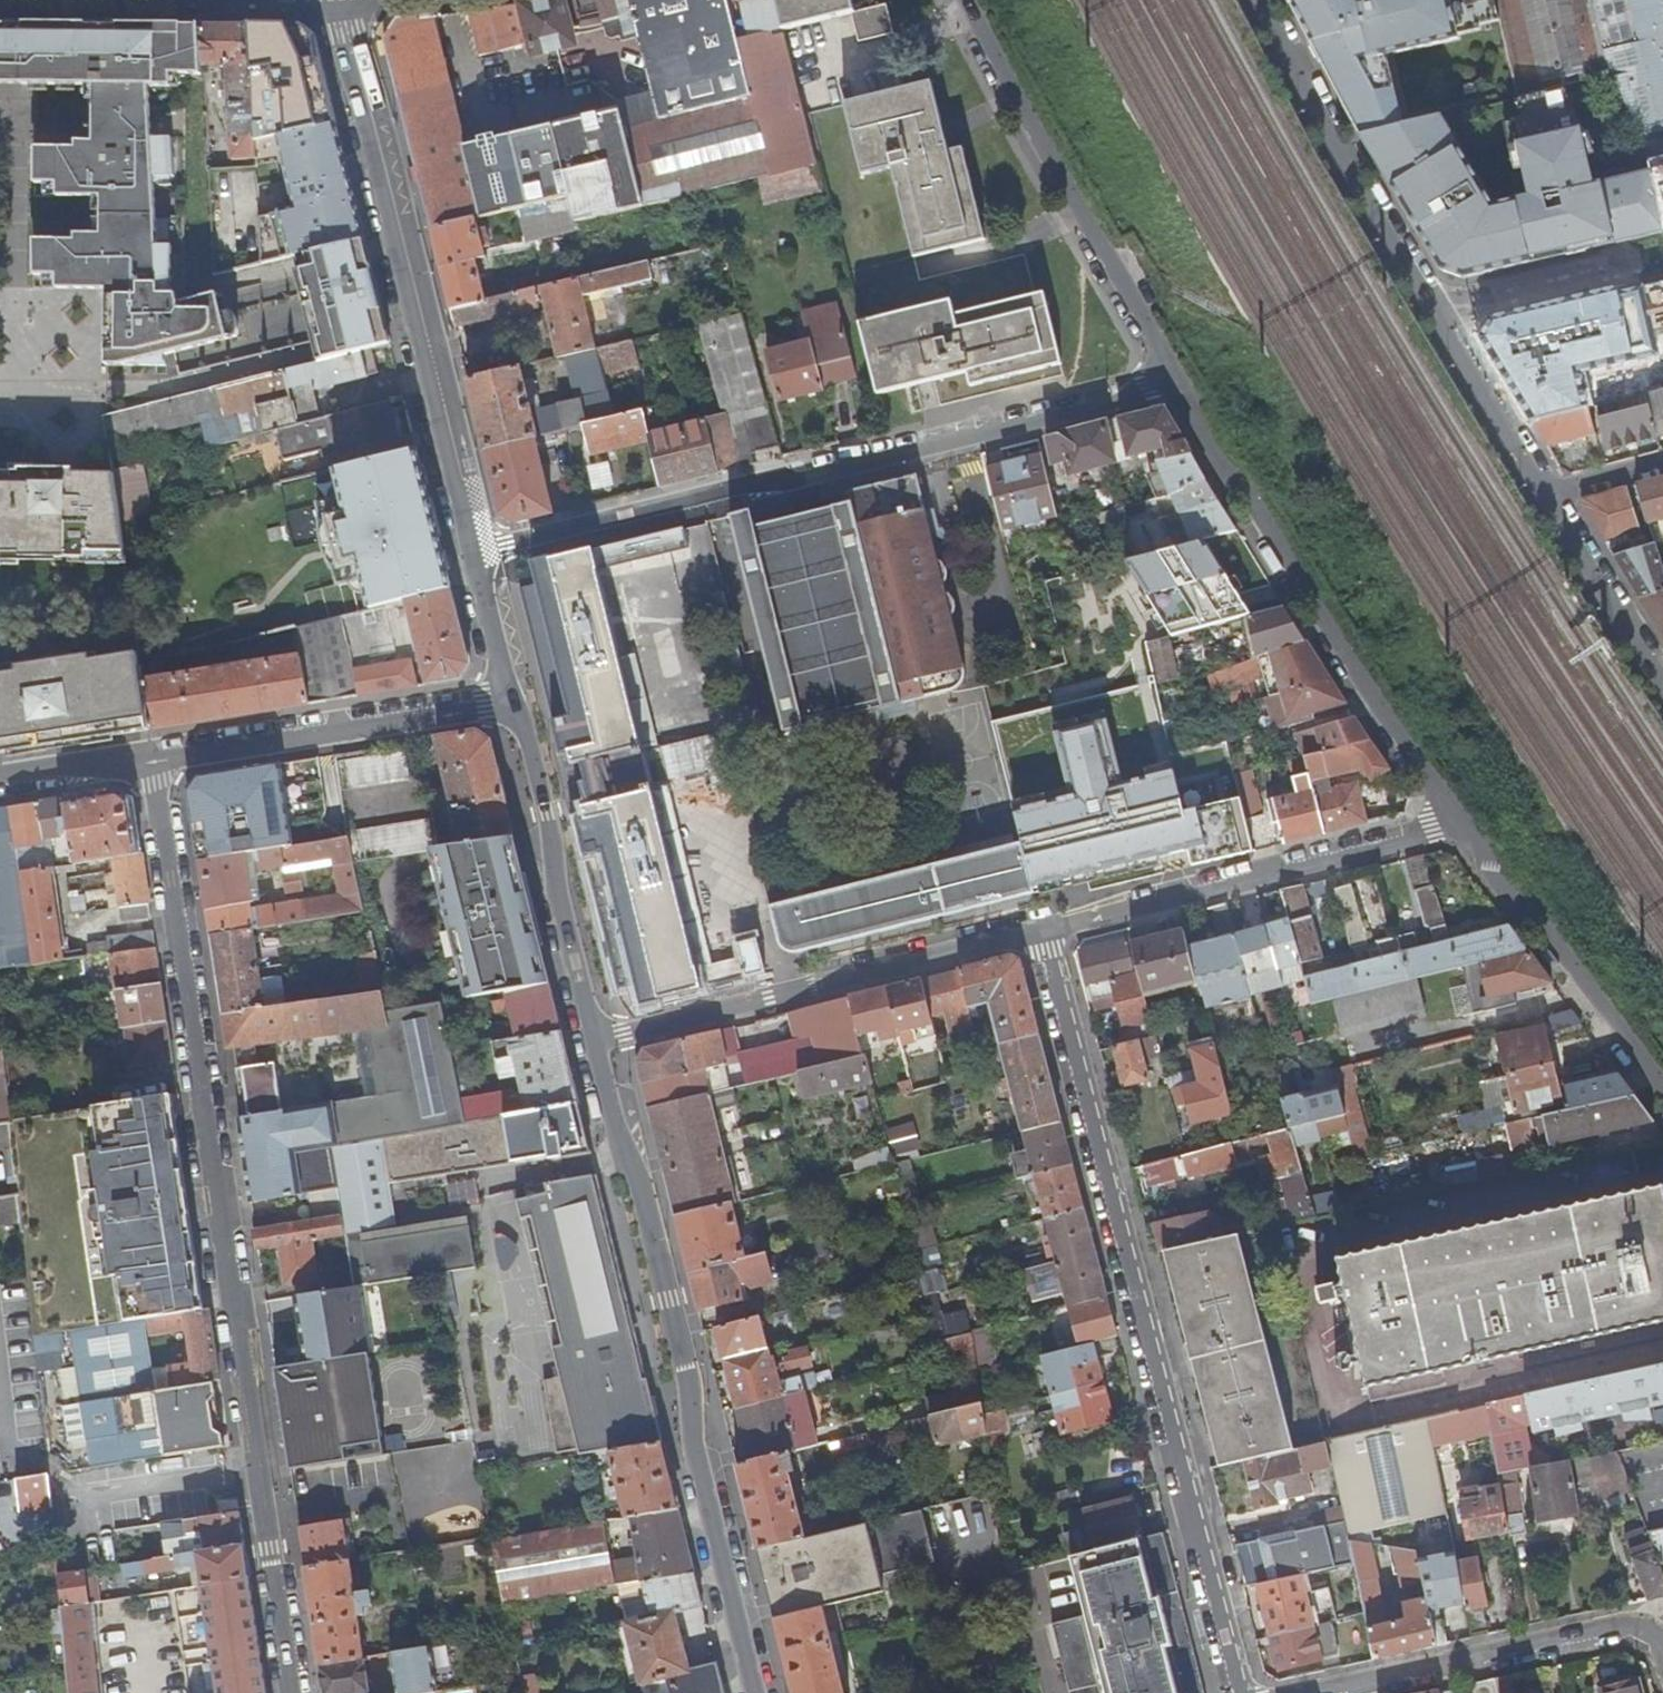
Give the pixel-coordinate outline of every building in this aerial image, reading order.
[(468,11),(480,56),(524,45),(526,52),(532,50),(533,56),(574,46),(564,0),(539,0),(522,4),(468,11)] [(605,36),(611,39),(639,32),(655,95),(662,121),(751,97),(727,0),(598,0),(605,36)] [(781,29),(774,0),(737,0),(738,4),(743,2),(748,20),(736,23),(730,0),(727,0),(751,97),(772,175),(815,165),(781,29)] [(781,29),(847,14),(854,44),(890,35),(883,5),(852,13),(849,0),(774,0),(781,29)] [(1361,137),(1404,127),(1387,56),(1460,39),(1459,35),(1482,30),(1481,26),(1501,21),(1496,0),(1290,0),(1361,137)] [(1519,99),(1560,89),(1612,77),(1662,65),(1662,0),(1496,0),(1501,21),(1519,99)] [(465,148),(432,16),(398,20),(383,43),(401,113),(430,230),(476,218),(520,207),(567,196),(575,223),(644,207),(620,110),(465,148)] [(37,149),(35,198),(93,200),(93,236),(76,236),(76,242),(34,242),(33,290),(106,291),(106,367),(165,367),(165,355),(239,339),(240,333),(239,325),(237,319),(233,313),(224,315),(219,296),(183,304),(181,296),(177,297),(174,249),(159,250),(155,182),(176,181),(174,142),(153,143),(151,90),(174,89),(173,78),(204,75),(203,68),(201,26),(176,26),(21,24),(0,23),(0,86),(20,86),(95,87),(95,144),(78,144),(78,150),(37,149)] [(232,26),(201,26),(203,68),(227,66),(228,84),(222,84),(223,94),(228,94),(232,162),(257,160),(256,144),(249,26),(232,26)] [(301,27),(249,26),(256,144),(336,124),(327,86),(314,36),(301,27)] [(595,85),(589,60),(575,64),(581,88),(595,85)] [(1612,77),(1625,103),(1641,137),(1662,131),(1662,65),(1612,77)] [(926,85),(841,105),(859,176),(889,169),(910,258),(981,241),(959,151),(945,155),(926,85)] [(1361,137),(1410,218),(1412,218),(1420,232),(1418,233),(1441,269),(1464,278),(1572,253),(1571,251),(1584,248),(1584,250),(1619,242),(1619,240),(1628,238),(1629,240),(1662,232),(1662,229),(1650,173),(1591,187),(1585,157),(1592,155),(1560,89),(1519,99),(1418,123),(1404,127),(1361,137)] [(619,104),(620,110),(644,207),(763,177),(772,175),(751,97),(662,121),(655,95),(619,104)] [(257,160),(258,166),(276,162),(284,161),(288,178),(288,179),(296,211),(261,219),(263,265),(293,257),(364,239),(352,188),(336,124),(256,144),(257,160)] [(284,161),(276,162),(281,179),(288,178),(284,161)] [(815,165),(772,175),(763,177),(770,200),(825,187),(819,164),(815,165)] [(576,229),(575,223),(567,196),(520,207),(526,241),(576,229)] [(476,218),(430,230),(440,271),(451,311),(505,298),(502,288),(484,292),(477,267),(487,264),(476,218)] [(293,257),(319,364),(373,350),(390,346),(377,292),(364,239),(293,257)] [(1018,254),(1017,286),(1030,287),(1031,254),(1018,254)] [(505,298),(451,311),(457,338),(542,317),(540,306),(545,305),(557,360),(566,358),(595,351),(583,299),(654,281),(650,263),(505,298)] [(948,303),(860,325),(878,395),(965,374),(969,389),(1059,367),(1041,296),(951,318),(948,303)] [(837,305),(804,313),(811,341),(823,385),(855,376),(837,305)] [(778,447),(741,315),(699,325),(723,413),(661,428),(657,409),(642,412),(642,413),(650,445),(660,487),(713,474),(753,464),(751,455),(778,447)] [(823,385),(811,341),(767,352),(779,401),(824,389),(823,385)] [(631,342),(597,351),(603,376),(638,367),(631,342)] [(174,391),(304,362),(300,343),(170,373),(174,391)] [(319,364),(104,417),(108,443),(201,420),(208,448),(275,432),(329,419),(322,389),(367,379),(367,376),(378,373),(373,350),(319,364)] [(597,351),(595,351),(566,358),(577,402),(531,413),(530,407),(538,405),(533,382),(524,384),(520,369),(468,383),(477,419),(486,451),(549,436),(582,428),(614,420),(603,376),(597,351)] [(1657,436),(1662,435),(1662,389),(1645,393),(1649,407),(1657,436)] [(1607,450),(1657,436),(1649,407),(1645,393),(1620,400),(1606,403),(1609,415),(1598,417),(1607,450)] [(402,454),(390,404),(331,418),(329,419),(275,432),(283,462),(321,453),(322,460),(340,455),(343,468),(402,454)] [(1596,433),(1588,407),(1532,422),(1546,446),(1596,433)] [(1166,457),(1189,452),(1176,429),(1164,408),(1120,419),(1129,459),(1131,459),(1131,456),(1163,448),(1166,457)] [(650,445),(642,413),(614,420),(582,428),(591,458),(650,445)] [(1071,474),(1129,459),(1120,419),(1088,427),(1066,432),(1046,437),(1052,464),(1051,464),(1053,471),(1069,467),(1071,474)] [(535,519),(553,514),(541,467),(555,463),(549,436),(486,451),(494,484),(501,514),(513,524),(535,519)] [(424,478),(417,450),(402,454),(343,468),(336,470),(344,502),(320,507),(347,616),(452,591),(444,560),(429,500),(424,478)] [(1172,494),(1205,478),(1196,463),(1189,452),(1166,457),(1158,460),(1160,463),(1162,469),(1172,494)] [(986,469),(1001,528),(1056,514),(1042,455),(986,469)] [(590,465),(596,492),(618,487),(611,459),(590,465)] [(144,483),(141,464),(113,470),(114,475),(121,522),(146,516),(143,492),(136,492),(135,484),(144,483)] [(1159,497),(1172,494),(1162,469),(1150,474),(1159,497)] [(103,557),(103,553),(126,553),(123,533),(121,522),(114,475),(0,475),(0,557),(103,557)] [(849,490),(903,702),(952,690),(957,685),(962,680),(964,676),(965,672),(965,667),(916,475),(899,479),(849,490)] [(1167,548),(1173,546),(1204,538),(1237,530),(1221,503),(1205,478),(1172,494),(1159,497),(1153,499),(1157,518),(1146,521),(1153,551),(1167,548)] [(1636,485),(1648,522),(1662,517),(1662,478),(1636,485)] [(1640,529),(1626,487),(1585,498),(1581,503),(1608,546),(1619,542),(1618,537),(1640,529)] [(821,722),(903,702),(849,490),(821,497),(824,509),(771,522),(821,722)] [(1123,506),(1112,509),(1115,519),(1127,516),(1124,506),(1123,506)] [(1058,521),(1061,531),(1115,519),(1112,509),(1058,521)] [(741,512),(730,515),(785,731),(821,722),(771,522),(755,526),(750,510),(741,512)] [(646,1002),(703,987),(698,967),(697,968),(693,954),(690,943),(598,569),(620,564),(630,602),(701,585),(687,526),(537,563),(541,582),(521,588),(564,763),(569,766),(576,764),(580,782),(572,783),(570,787),(571,789),(573,790),(579,810),(577,813),(620,988),(640,982),(646,1002)] [(1167,548),(1153,551),(1122,560),(1168,637),(1247,616),(1251,615),(1204,538),(1173,546),(1167,548)] [(1614,555),(1640,598),(1662,592),(1662,571),(1654,544),(1614,555)] [(471,667),(452,591),(347,616),(293,629),(299,658),(309,705),(407,690),(462,681),(471,667)] [(1640,598),(1662,636),(1662,592),(1640,598)] [(1251,615),(1247,616),(1258,656),(1259,655),(1271,651),(1304,640),(1295,625),(1284,606),(1251,615)] [(1168,637),(1146,642),(1148,650),(1152,649),(1160,681),(1177,677),(1168,637)] [(1317,661),(1304,640),(1271,651),(1281,690),(1328,678),(1317,661)] [(1281,690),(1271,651),(1259,655),(1265,675),(1270,694),(1281,690)] [(140,653),(99,660),(100,666),(141,660),(141,656),(140,653)] [(73,655),(39,660),(23,663),(23,665),(40,664),(62,662),(99,660),(98,655),(73,658),(73,655)] [(1258,656),(1217,669),(1221,686),(1265,675),(1259,655),(1258,656)] [(258,713),(309,705),(299,658),(145,682),(151,731),(184,725),(258,713)] [(100,666),(99,660),(62,662),(73,743),(121,735),(151,731),(145,682),(142,662),(141,660),(100,666)] [(59,745),(73,743),(62,662),(40,664),(23,665),(23,666),(0,669),(0,755),(59,745)] [(1337,692),(1328,678),(1281,690),(1290,724),(1312,718),(1348,708),(1337,692)] [(732,735),(723,703),(676,717),(685,748),(732,735)] [(1314,727),(1353,716),(1348,708),(1312,718),(1314,727)] [(1184,715),(1165,720),(1169,738),(1188,734),(1184,715)] [(1108,716),(1053,730),(1070,797),(1014,811),(1022,843),(1035,894),(1188,856),(1191,869),(1255,852),(1242,799),(1185,813),(1173,769),(1125,782),(1108,716)] [(1303,756),(1368,739),(1362,731),(1353,716),(1314,727),(1294,732),(1300,756),(1303,756)] [(463,844),(513,836),(501,784),(490,741),(478,733),(438,739),(463,844)] [(1250,735),(1225,741),(1229,756),(1254,750),(1250,735)] [(1371,780),(1388,768),(1368,739),(1303,756),(1309,780),(1362,767),(1371,780)] [(405,751),(337,762),(342,791),(410,779),(405,751)] [(1283,842),(1322,833),(1312,792),(1309,780),(1303,756),(1300,756),(1288,760),(1296,793),(1267,800),(1273,822),(1278,821),(1283,842)] [(570,785),(570,787),(572,783),(580,782),(576,764),(569,766),(564,763),(567,774),(570,785)] [(200,778),(189,790),(200,862),(294,847),(281,765),(200,778)] [(1365,822),(1393,815),(1391,806),(1364,812),(1356,781),(1312,792),(1322,833),(1365,822)] [(124,921),(153,917),(151,903),(136,801),(123,790),(10,808),(36,966),(65,961),(52,876),(58,875),(57,868),(39,870),(35,846),(46,844),(46,839),(72,835),(76,865),(114,859),(124,921)] [(10,808),(0,809),(0,971),(36,966),(10,808)] [(431,849),(439,848),(434,819),(349,834),(349,838),(355,861),(431,849)] [(966,846),(969,856),(1013,845),(1011,835),(966,846)] [(520,865),(513,836),(463,844),(440,848),(450,890),(442,892),(458,959),(468,957),(477,996),(505,991),(549,983),(548,978),(543,959),(538,935),(520,865)] [(200,862),(206,905),(211,935),(253,929),(366,912),(355,861),(349,838),(294,847),(200,862)] [(981,906),(1035,894),(1022,843),(1013,845),(969,856),(981,906)] [(916,869),(969,856),(966,846),(914,860),(916,869)] [(439,848),(431,849),(442,892),(450,890),(440,848),(439,848)] [(1457,966),(1449,939),(1421,853),(1405,858),(1423,924),(1430,928),(1434,943),(1417,947),(1413,932),(1397,936),(1408,978),(1414,977),(1457,966)] [(928,920),(981,906),(969,856),(916,869),(928,920)] [(862,883),(916,869),(914,860),(859,874),(862,883)] [(895,928),(928,920),(916,869),(862,883),(874,933),(895,928)] [(786,902),(862,883),(859,874),(784,893),(786,902)] [(304,892),(302,875),(285,878),(287,895),(304,892)] [(783,955),(874,933),(862,883),(786,902),(771,906),(780,942),(783,955)] [(1349,883),(1331,888),(1348,947),(1366,942),(1349,883)] [(1300,884),(1278,890),(1287,919),(1299,962),(1320,956),(1300,884)] [(1226,903),(1211,907),(1219,938),(1189,946),(1197,976),(1206,1007),(1252,995),(1247,977),(1235,934),(1226,903)] [(771,906),(751,911),(754,926),(757,937),(759,947),(780,942),(771,906)] [(1287,919),(1235,934),(1247,977),(1268,971),(1270,982),(1283,979),(1280,968),(1299,962),(1287,919)] [(1524,948),(1506,925),(1449,939),(1457,966),(1478,961),(1478,960),(1524,948)] [(690,943),(693,954),(757,937),(754,926),(706,938),(690,943)] [(253,929),(211,935),(214,956),(217,975),(259,969),(253,929)] [(1185,930),(1132,944),(1144,990),(1197,976),(1189,946),(1185,930)] [(158,948),(155,932),(109,939),(110,943),(90,946),(92,957),(112,954),(158,948)] [(1408,978),(1397,936),(1377,940),(1379,948),(1381,956),(1371,959),(1352,964),(1360,990),(1408,978)] [(703,987),(765,971),(759,947),(757,937),(693,954),(697,968),(698,967),(703,987)] [(1132,944),(1131,939),(1111,944),(1080,951),(1092,999),(1117,992),(1125,1025),(1122,1025),(1126,1042),(1156,1035),(1144,990),(1132,944)] [(119,990),(163,983),(160,964),(158,948),(112,954),(117,990),(119,990)] [(1381,956),(1379,948),(1369,950),(1371,959),(1381,956)] [(1548,981),(1524,948),(1478,960),(1478,961),(1487,996),(1548,981)] [(375,960),(374,951),(360,953),(362,963),(358,964),(363,994),(381,991),(375,960)] [(1007,958),(959,970),(972,1017),(979,1016),(977,1007),(991,1003),(1002,1043),(1039,1034),(1029,995),(1022,967),(1007,958)] [(1352,964),(1304,976),(1311,1002),(1332,997),(1360,990),(1352,964)] [(219,990),(223,1015),(265,1009),(259,969),(217,975),(219,990)] [(948,972),(923,979),(932,1018),(950,1014),(953,1027),(964,1024),(966,1030),(975,1028),(972,1017),(959,970),(948,972)] [(1422,1015),(1414,977),(1408,978),(1360,990),(1332,997),(1341,1036),(1422,1015)] [(902,984),(888,988),(897,1027),(914,1022),(918,1039),(937,1034),(932,1018),(923,979),(902,984)] [(124,1028),(128,1027),(168,1020),(166,1003),(163,983),(119,990),(124,1028)] [(516,1040),(562,1032),(559,1022),(556,1010),(549,983),(505,991),(507,998),(494,1001),(497,1012),(509,1009),(509,1010),(515,1034),(516,1040)] [(870,993),(853,997),(863,1035),(897,1027),(888,988),(870,993)] [(107,1031),(124,1028),(119,990),(117,990),(101,993),(107,1031)] [(387,1012),(381,991),(363,994),(265,1009),(223,1015),(228,1048),(355,1030),(372,1028),(390,1026),(387,1012)] [(1252,995),(1206,1007),(1208,1015),(1254,1003),(1252,995)] [(733,1053),(727,1028),(646,1049),(640,1063),(651,1110),(745,1086),(800,1073),(868,1056),(863,1035),(853,997),(783,1015),(790,1039),(733,1053)] [(311,1193),(337,1188),(330,1147),(464,1123),(459,1099),(455,1078),(450,1051),(440,1002),(387,1012),(390,1026),(372,1028),(385,1094),(368,1097),(364,1076),(300,1087),(303,1108),(282,1111),(279,1091),(285,1090),(284,1083),(278,1084),(275,1064),(236,1070),(239,1091),(243,1118),(238,1118),(241,1134),(251,1203),(311,1193)] [(1308,1020),(1316,1018),(1313,1008),(1305,1011),(1308,1020)] [(1579,1023),(1570,1010),(1545,1016),(1547,1022),(1556,1030),(1579,1023)] [(133,1069),(174,1061),(168,1020),(128,1027),(133,1069)] [(1504,1075),(1552,1063),(1544,1026),(1495,1038),(1504,1075)] [(355,1030),(364,1076),(368,1097),(385,1094),(372,1028),(355,1030)] [(464,1123),(578,1103),(571,1071),(562,1032),(516,1040),(493,1043),(501,1079),(519,1076),(522,1088),(459,1099),(464,1123)] [(1049,1072),(1039,1034),(1002,1043),(1010,1077),(1001,1079),(1004,1092),(1013,1089),(1025,1131),(1062,1123),(1049,1072)] [(1126,1042),(1114,1045),(1124,1086),(1150,1079),(1144,1059),(1161,1055),(1156,1035),(1126,1042)] [(1234,1114),(1213,1037),(1189,1043),(1199,1081),(1174,1087),(1179,1105),(1189,1103),(1194,1124),(1234,1114)] [(13,1123),(6,1049),(0,1050),(0,1125),(13,1123)] [(467,1076),(462,1049),(450,1051),(455,1078),(467,1076)] [(868,1056),(800,1073),(802,1085),(797,1087),(800,1098),(806,1097),(806,1098),(840,1090),(841,1094),(847,1093),(846,1088),(874,1082),(874,1079),(868,1059),(868,1056)] [(1561,1099),(1552,1063),(1504,1075),(1513,1111),(1561,1099)] [(1619,1076),(1591,1083),(1596,1103),(1633,1094),(1619,1076)] [(1337,1090),(1335,1084),(1282,1098),(1290,1127),(1294,1141),(1320,1133),(1317,1121),(1344,1115),(1344,1113),(1343,1112),(1337,1090)] [(745,1086),(651,1110),(677,1218),(734,1203),(737,1203),(720,1131),(725,1130),(723,1120),(727,1119),(725,1108),(749,1102),(745,1086)] [(1353,1086),(1337,1090),(1343,1112),(1359,1107),(1353,1086)] [(1596,1103),(1507,1123),(1511,1143),(1539,1138),(1541,1145),(1652,1120),(1633,1094),(1596,1103)] [(140,1321),(200,1311),(171,1116),(182,1115),(179,1095),(108,1107),(113,1138),(101,1139),(103,1156),(96,1157),(104,1209),(99,1210),(96,1213),(94,1216),(94,1221),(96,1225),(98,1227),(102,1228),(107,1227),(114,1279),(122,1278),(124,1294),(136,1292),(140,1321)] [(364,1285),(438,1273),(475,1266),(468,1224),(386,1238),(384,1226),(395,1224),(390,1183),(548,1158),(549,1161),(591,1153),(586,1136),(581,1116),(578,1103),(464,1123),(330,1147),(337,1188),(345,1235),(347,1244),(349,1256),(354,1287),(359,1286),(364,1285)] [(113,1138),(108,1107),(96,1109),(101,1139),(113,1138)] [(1372,1153),(1360,1109),(1344,1113),(1344,1115),(1356,1157),(1372,1153)] [(1482,1129),(1505,1123),(1502,1109),(1479,1114),(1482,1129)] [(1068,1144),(1062,1123),(1025,1131),(1029,1149),(1036,1175),(1073,1165),(1068,1144)] [(1200,1150),(1194,1124),(1180,1127),(1187,1154),(1200,1150)] [(1187,1154),(1182,1155),(1186,1169),(1199,1166),(1201,1174),(1238,1164),(1234,1149),(1244,1147),(1271,1140),(1276,1160),(1263,1163),(1266,1180),(1281,1177),(1303,1171),(1294,1141),(1290,1127),(1242,1140),(1200,1150),(1187,1154)] [(915,1131),(888,1138),(893,1159),(920,1153),(915,1131)] [(1247,1161),(1244,1147),(1234,1149),(1238,1164),(1247,1161)] [(1036,1175),(1029,1149),(1011,1154),(1018,1180),(1036,1175)] [(1443,1187),(1505,1174),(1500,1154),(1439,1168),(1443,1187)] [(916,1185),(910,1160),(907,1161),(895,1164),(901,1189),(916,1185)] [(1078,1185),(1073,1165),(1036,1175),(1047,1218),(1084,1208),(1078,1185)] [(1311,1198),(1303,1171),(1281,1177),(1293,1221),(1316,1216),(1311,1198)] [(604,1207),(596,1175),(524,1187),(527,1198),(517,1201),(521,1220),(532,1217),(564,1345),(553,1347),(558,1377),(542,1382),(556,1455),(578,1451),(579,1457),(586,1456),(601,1453),(609,1452),(662,1442),(656,1415),(647,1378),(644,1369),(639,1349),(604,1207)] [(480,1202),(476,1178),(449,1182),(452,1205),(480,1202)] [(1336,1257),(1365,1385),(1366,1385),(1369,1399),(1662,1334),(1662,1323),(1662,1318),(1662,1317),(1662,1192),(1661,1184),(1336,1257)] [(345,1235),(337,1188),(311,1193),(316,1220),(263,1230),(261,1218),(253,1219),(258,1250),(279,1247),(286,1286),(325,1279),(324,1272),(317,1273),(312,1241),(345,1235)] [(1337,1192),(1311,1198),(1316,1216),(1342,1210),(1337,1192)] [(23,1220),(20,1195),(0,1199),(0,1224),(23,1220)] [(734,1203),(677,1218),(690,1271),(747,1257),(734,1203)] [(1090,1231),(1084,1208),(1047,1218),(1058,1261),(1095,1251),(1090,1231)] [(1165,1249),(1216,1237),(1210,1212),(1157,1223),(1158,1230),(1162,1249),(1165,1249)] [(1287,1419),(1240,1233),(1216,1237),(1165,1249),(1188,1342),(1187,1342),(1195,1377),(1197,1376),(1219,1465),(1244,1460),(1293,1449),(1287,1419)] [(943,1265),(939,1246),(928,1249),(933,1268),(943,1265)] [(933,1268),(928,1249),(916,1252),(922,1279),(926,1296),(939,1293),(933,1268)] [(1101,1273),(1095,1251),(1058,1261),(1067,1293),(1070,1305),(1107,1295),(1101,1273)] [(747,1257),(690,1271),(695,1291),(700,1311),(745,1300),(739,1278),(745,1277),(747,1283),(754,1286),(774,1281),(767,1252),(747,1257)] [(332,1290),(354,1287),(349,1256),(335,1259),(338,1283),(331,1285),(332,1290)] [(1067,1293),(1058,1261),(1026,1270),(1034,1302),(1067,1293)] [(295,1296),(305,1363),(327,1360),(358,1355),(369,1354),(359,1286),(354,1287),(332,1290),(295,1296)] [(137,1321),(140,1321),(136,1292),(124,1294),(128,1323),(137,1321)] [(948,1338),(939,1293),(926,1296),(931,1318),(937,1341),(948,1338)] [(1112,1315),(1107,1295),(1070,1305),(1080,1346),(1093,1342),(1118,1336),(1112,1315)] [(853,1296),(822,1303),(825,1314),(856,1306),(853,1296)] [(214,1380),(221,1379),(218,1362),(211,1309),(200,1311),(140,1321),(137,1321),(146,1385),(153,1388),(157,1389),(150,1336),(188,1331),(191,1353),(184,1355),(186,1366),(168,1369),(171,1387),(185,1385),(214,1380)] [(718,1328),(728,1368),(772,1357),(764,1323),(771,1322),(770,1316),(718,1328)] [(92,1468),(225,1446),(222,1430),(214,1427),(212,1417),(190,1420),(185,1385),(171,1387),(157,1389),(153,1388),(146,1385),(137,1321),(128,1323),(72,1332),(78,1371),(83,1401),(68,1403),(68,1408),(64,1408),(69,1444),(73,1444),(74,1449),(89,1446),(92,1468)] [(999,1367),(993,1326),(973,1331),(975,1343),(979,1372),(985,1370),(999,1367)] [(975,1343),(973,1331),(948,1338),(937,1341),(936,1341),(940,1354),(963,1347),(975,1343)] [(1093,1342),(1080,1346),(1044,1355),(1054,1395),(1103,1383),(1093,1342)] [(979,1372),(975,1343),(963,1347),(969,1389),(981,1386),(979,1372)] [(728,1369),(738,1407),(806,1391),(819,1388),(819,1386),(816,1374),(782,1382),(780,1375),(814,1367),(810,1348),(792,1352),(793,1358),(785,1360),(786,1363),(778,1365),(776,1356),(772,1357),(728,1368),(728,1369)] [(385,1455),(369,1356),(277,1370),(285,1425),(292,1469),(385,1455)] [(1484,1406),(1489,1433),(1491,1442),(1495,1464),(1497,1475),(1515,1472),(1529,1469),(1536,1468),(1530,1434),(1557,1428),(1559,1435),(1586,1428),(1584,1422),(1628,1412),(1629,1419),(1657,1417),(1655,1406),(1662,1404),(1662,1366),(1484,1406)] [(991,1412),(985,1370),(979,1372),(981,1386),(984,1403),(985,1413),(991,1412)] [(64,1373),(68,1403),(83,1401),(78,1371),(64,1373)] [(214,1427),(222,1430),(220,1416),(214,1380),(185,1385),(190,1420),(212,1417),(214,1427)] [(1113,1419),(1103,1383),(1054,1395),(1049,1397),(1051,1404),(1057,1403),(1065,1431),(1113,1419)] [(927,1399),(931,1416),(984,1403),(981,1386),(969,1389),(927,1399)] [(751,1461),(791,1451),(819,1444),(806,1391),(738,1407),(751,1461)] [(939,1446),(988,1434),(985,1413),(984,1403),(931,1416),(939,1446)] [(1489,1433),(1484,1406),(1428,1418),(1435,1452),(1448,1450),(1447,1442),(1489,1433)] [(1007,1430),(1004,1408),(991,1412),(985,1413),(988,1434),(1007,1430)] [(1435,1452),(1428,1418),(1326,1441),(1332,1466),(1337,1488),(1341,1508),(1349,1542),(1369,1544),(1378,1546),(1375,1529),(1410,1522),(1413,1535),(1424,1532),(1422,1519),(1447,1513),(1435,1452)] [(871,1441),(869,1432),(842,1439),(844,1448),(871,1441)] [(517,1435),(495,1439),(500,1467),(522,1463),(517,1435)] [(1332,1466),(1326,1441),(1293,1449),(1244,1460),(1255,1510),(1280,1505),(1279,1500),(1310,1493),(1305,1472),(1332,1466)] [(631,1516),(679,1508),(671,1476),(662,1442),(609,1452),(613,1469),(609,1470),(610,1477),(615,1476),(618,1486),(610,1488),(611,1493),(619,1492),(625,1517),(631,1516)] [(1495,1464),(1491,1442),(1482,1444),(1478,1450),(1480,1463),(1486,1466),(1495,1464)] [(749,1508),(759,1549),(806,1537),(799,1508),(805,1506),(801,1491),(795,1493),(791,1476),(797,1475),(791,1451),(751,1461),(738,1465),(749,1508)] [(1588,1457),(1598,1495),(1629,1488),(1624,1474),(1615,1451),(1588,1457)] [(602,1459),(601,1453),(586,1456),(587,1462),(602,1459)] [(1598,1495),(1588,1457),(1576,1460),(1586,1509),(1602,1507),(1598,1495)] [(1571,1461),(1536,1468),(1529,1469),(1539,1517),(1580,1510),(1571,1461)] [(1497,1475),(1499,1484),(1517,1481),(1515,1472),(1497,1475)] [(49,1475),(17,1480),(22,1512),(52,1508),(49,1475)] [(1499,1484),(1499,1486),(1509,1535),(1526,1532),(1517,1481),(1499,1484)] [(1501,1542),(1509,1541),(1509,1535),(1499,1486),(1476,1490),(1476,1487),(1460,1490),(1468,1537),(1499,1532),(1501,1542)] [(1051,1511),(1081,1503),(1077,1489),(1047,1497),(1051,1511)] [(240,1508),(238,1498),(225,1500),(225,1499),(218,1500),(220,1511),(240,1508)] [(1095,1549),(1141,1536),(1131,1498),(1085,1510),(1095,1549)] [(643,1581),(694,1572),(691,1558),(683,1524),(679,1508),(631,1516),(634,1539),(628,1540),(629,1546),(635,1546),(640,1572),(626,1574),(626,1569),(612,1571),(614,1585),(643,1581)] [(765,1575),(776,1618),(823,1607),(836,1604),(884,1592),(881,1575),(936,1562),(923,1508),(806,1537),(759,1549),(765,1575)] [(1237,1543),(1246,1586),(1354,1565),(1349,1542),(1341,1508),(1331,1510),(1313,1514),(1315,1526),(1296,1530),(1297,1538),(1271,1543),(1270,1536),(1237,1543)] [(159,1558),(245,1544),(243,1530),(240,1511),(164,1523),(167,1547),(158,1549),(159,1558)] [(349,1519),(299,1528),(302,1550),(305,1568),(342,1562),(355,1560),(349,1519)] [(504,1603),(614,1585),(612,1571),(603,1521),(492,1541),(504,1603)] [(1646,1531),(1662,1577),(1662,1527),(1646,1531)] [(1662,1597),(1662,1577),(1646,1531),(1645,1528),(1624,1537),(1648,1600),(1662,1597)] [(1162,1531),(1141,1536),(1095,1549),(1074,1555),(1089,1614),(1055,1624),(1074,1692),(1204,1692),(1191,1643),(1181,1604),(1168,1557),(1162,1531)] [(1403,1653),(1446,1644),(1440,1618),(1431,1619),(1422,1582),(1416,1551),(1394,1548),(1403,1588),(1409,1586),(1412,1601),(1404,1603),(1407,1619),(1385,1623),(1381,1605),(1380,1606),(1374,1579),(1376,1578),(1369,1544),(1349,1542),(1354,1565),(1359,1588),(1364,1611),(1375,1659),(1403,1653)] [(193,1587),(250,1578),(248,1564),(245,1544),(159,1558),(155,1559),(144,1561),(128,1563),(129,1577),(200,1567),(202,1578),(193,1579),(193,1587)] [(369,1568),(368,1558),(355,1560),(342,1562),(305,1568),(313,1628),(319,1664),(363,1657),(357,1617),(363,1616),(362,1607),(371,1606),(369,1591),(353,1593),(350,1571),(369,1568)] [(1472,1638),(1489,1634),(1483,1608),(1487,1606),(1478,1559),(1456,1562),(1460,1580),(1472,1638)] [(100,1601),(96,1568),(59,1575),(61,1589),(63,1607),(94,1602),(100,1601)] [(672,1614),(703,1606),(699,1592),(694,1572),(643,1581),(649,1604),(624,1610),(627,1624),(627,1625),(672,1614)] [(264,1677),(260,1645),(254,1605),(250,1578),(193,1587),(176,1589),(191,1692),(267,1692),(264,1677)] [(1455,1642),(1443,1583),(1441,1578),(1422,1582),(1431,1619),(1440,1618),(1446,1644),(1455,1642)] [(1460,1580),(1443,1583),(1455,1642),(1472,1638),(1460,1580)] [(1331,1620),(1364,1611),(1359,1588),(1345,1591),(1348,1606),(1331,1611),(1330,1605),(1307,1610),(1304,1593),(1263,1604),(1272,1635),(1331,1620)] [(149,1606),(148,1594),(122,1598),(124,1610),(149,1606)] [(94,1602),(63,1607),(69,1670),(71,1692),(103,1692),(94,1602)] [(794,1692),(844,1692),(832,1645),(839,1644),(836,1632),(830,1633),(823,1607),(776,1618),(783,1649),(794,1692)] [(641,1681),(686,1670),(672,1614),(627,1625),(641,1681)] [(1331,1620),(1272,1635),(1280,1668),(1338,1653),(1331,1620)] [(511,1635),(508,1622),(475,1627),(477,1640),(511,1635)] [(429,1647),(437,1646),(436,1640),(416,1642),(417,1649),(429,1647)] [(429,1647),(417,1649),(391,1653),(397,1692),(433,1692),(436,1692),(429,1647)] [(363,1657),(319,1664),(323,1692),(368,1692),(363,1657)] [(721,1680),(716,1663),(686,1670),(641,1681),(644,1692),(724,1692),(721,1680)] [(528,1667),(517,1668),(522,1692),(533,1692),(528,1667)] [(1495,1678),(1499,1692),(1515,1692),(1513,1686),(1546,1677),(1544,1667),(1535,1669),(1495,1678)] [(1462,1685),(1464,1692),(1499,1692),(1495,1678),(1462,1685)] [(1599,1692),(1637,1692),(1633,1681),(1598,1690),(1599,1692)]
